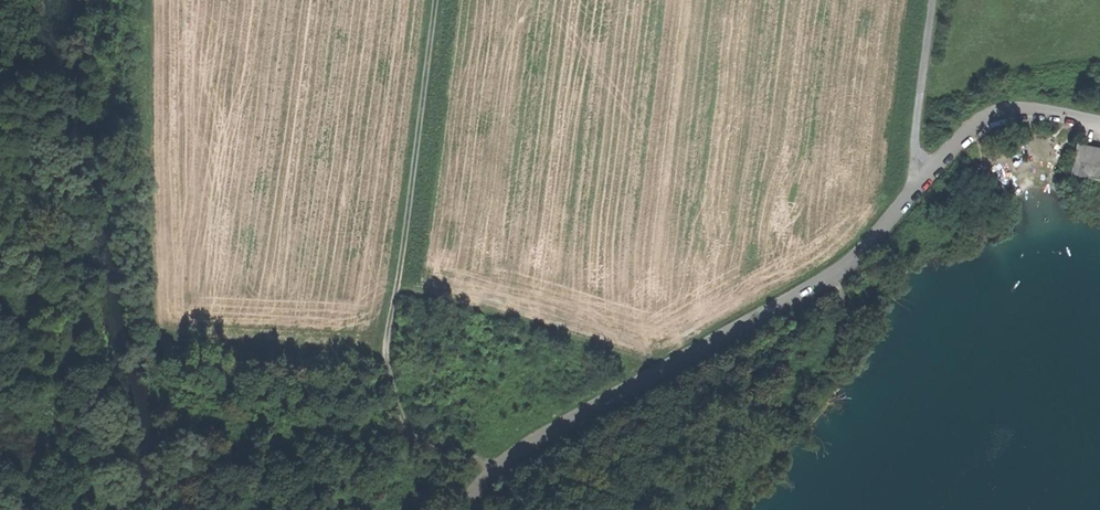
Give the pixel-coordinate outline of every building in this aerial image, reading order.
[(1079,142),(1073,173),(1099,179),(1099,146),(1079,142)]
